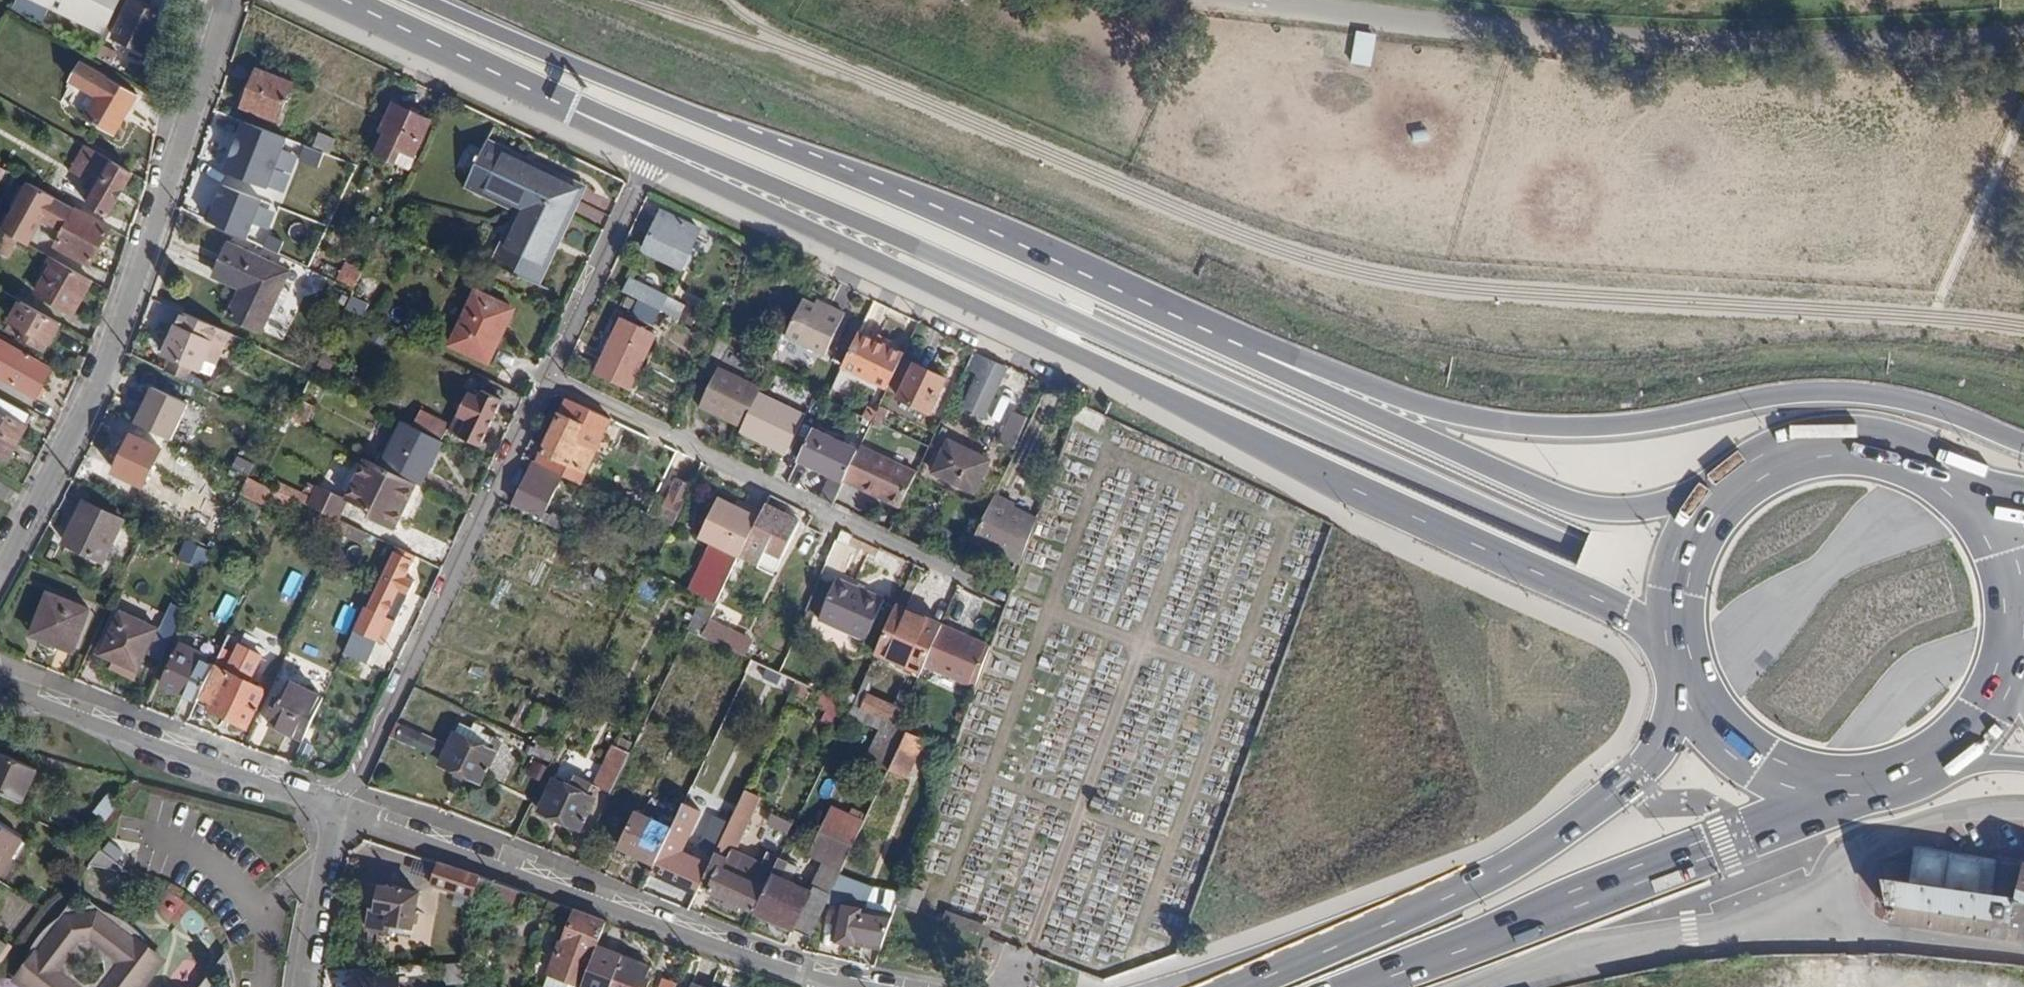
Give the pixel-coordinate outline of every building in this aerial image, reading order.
[(13,5),(42,20),(49,6),(103,32),(118,0),(15,0),(13,5)] [(113,36),(130,0),(118,0),(103,32),(113,36)] [(131,0),(130,0),(113,36),(148,53),(165,16),(131,0)] [(1356,30),(1350,63),(1371,67),(1377,34),(1356,30)] [(100,46),(97,58),(120,64),(123,51),(100,46)] [(137,94),(80,61),(69,80),(95,96),(83,116),(114,135),(137,94)] [(292,84),(257,69),(242,107),(277,121),(292,84)] [(432,121),(393,104),(380,131),(377,137),(385,141),(378,155),(409,170),(416,156),(432,121)] [(335,139),(320,132),(313,149),(329,154),(335,139)] [(584,187),(486,140),(464,185),(517,210),(491,261),(537,283),(584,187)] [(133,173),(82,144),(68,170),(87,180),(90,174),(95,177),(84,194),(89,197),(85,204),(107,216),(133,173)] [(265,156),(228,144),(213,188),(222,192),(217,208),(244,217),(265,156)] [(60,199),(31,183),(23,199),(51,215),(60,199)] [(111,227),(77,208),(55,246),(89,265),(111,227)] [(700,230),(661,211),(642,249),(681,268),(700,230)] [(6,232),(5,234),(0,243),(0,253),(7,257),(18,239),(6,232)] [(289,271),(229,243),(215,276),(241,288),(229,315),(261,330),(289,271)] [(92,280),(54,259),(34,292),(72,313),(92,280)] [(362,270),(344,262),(336,279),(354,287),(362,270)] [(14,297),(21,284),(0,272),(0,290),(14,297)] [(667,295),(629,277),(622,291),(638,299),(660,309),(660,310),(667,295)] [(514,308),(475,289),(449,344),(488,362),(514,308)] [(353,295),(345,308),(360,317),(368,305),(353,295)] [(667,295),(660,310),(678,318),(685,304),(667,295)] [(660,309),(638,299),(630,315),(653,326),(660,309)] [(814,304),(803,299),(787,332),(785,336),(824,355),(844,314),(829,306),(827,311),(814,304)] [(814,304),(827,311),(829,306),(816,299),(814,304)] [(61,323),(21,301),(10,321),(25,330),(49,343),(61,323)] [(219,328),(183,312),(175,330),(164,354),(169,356),(191,366),(199,370),(205,358),(219,328)] [(655,334),(620,317),(594,372),(629,389),(655,334)] [(175,330),(168,326),(157,350),(164,354),(175,330)] [(774,360),(785,336),(787,332),(773,326),(760,353),(774,360)] [(215,363),(229,333),(219,328),(205,358),(215,363)] [(20,338),(44,352),(49,343),(25,330),(20,338)] [(888,388),(903,357),(905,353),(859,331),(842,366),(888,388)] [(0,339),(0,377),(36,397),(52,368),(0,339)] [(1005,369),(976,355),(970,369),(979,374),(964,405),(984,414),(1005,369)] [(191,366),(169,356),(163,369),(185,379),(191,366)] [(946,379),(903,357),(888,388),(887,391),(930,411),(946,379)] [(742,426),(758,393),(760,389),(718,368),(700,405),(742,426)] [(468,392),(452,427),(450,430),(469,440),(480,445),(502,399),(481,389),(478,397),(468,392)] [(184,408),(151,392),(139,419),(172,434),(180,418),(184,408)] [(758,393),(742,426),(740,431),(786,453),(804,415),(758,393)] [(881,404),(882,401),(871,395),(861,417),(872,422),(881,404)] [(404,401),(403,403),(417,410),(421,403),(406,396),(404,401)] [(0,397),(0,456),(7,460),(33,416),(0,397)] [(404,401),(397,398),(389,414),(396,418),(403,403),(404,401)] [(555,471),(561,474),(580,483),(610,419),(567,398),(542,453),(560,462),(555,471)] [(403,403),(396,418),(401,420),(411,425),(426,432),(433,418),(437,411),(421,403),(417,410),(403,403)] [(881,404),(872,422),(882,426),(891,408),(881,404)] [(1018,441),(1029,418),(1013,411),(1003,434),(1018,441)] [(463,451),(469,440),(450,430),(452,427),(433,418),(426,432),(441,440),(442,440),(443,441),(463,451)] [(426,432),(411,425),(401,420),(380,464),(417,483),(421,485),(443,441),(442,440),(441,440),(426,432)] [(859,449),(813,427),(798,459),(830,475),(820,497),(833,503),(844,480),(852,464),(859,449)] [(161,448),(132,433),(113,472),(143,485),(161,448)] [(990,460),(948,440),(933,472),(974,492),(990,460)] [(918,471),(862,444),(859,449),(852,464),(844,480),(901,507),(918,471)] [(537,463),(555,471),(560,462),(542,453),(537,463)] [(395,530),(417,483),(380,464),(368,458),(360,475),(348,501),(371,511),(367,517),(395,530)] [(545,508),(561,474),(555,471),(537,463),(533,461),(514,501),(542,514),(545,508)] [(348,501),(360,475),(334,462),(313,507),(324,513),(329,515),(337,519),(339,520),(348,501)] [(674,477),(654,518),(672,526),(691,486),(698,472),(680,464),(674,477)] [(239,494),(260,505),(269,488),(248,477),(239,494)] [(294,498),(275,490),(270,500),(289,509),(294,498)] [(1037,519),(992,497),(972,539),(1021,563),(1037,519)] [(717,498),(698,539),(723,550),(739,558),(742,552),(744,548),(761,511),(743,502),(740,509),(732,506),(717,498)] [(736,499),(732,506),(740,509),(743,502),(736,499)] [(124,520),(83,500),(63,542),(104,561),(124,520)] [(798,521),(764,505),(761,511),(744,548),(742,552),(775,568),(798,521)] [(539,519),(564,531),(569,520),(545,508),(542,514),(539,519)] [(329,515),(324,513),(319,523),(343,534),(347,524),(339,520),(337,519),(329,515)] [(186,540),(178,558),(202,569),(210,551),(186,540)] [(395,547),(393,551),(350,641),(368,650),(373,640),(376,641),(415,562),(417,557),(395,547)] [(739,558),(723,550),(702,596),(717,603),(739,558)] [(1001,584),(1012,589),(1018,571),(1009,567),(1001,584)] [(883,600),(836,578),(818,619),(865,639),(883,600)] [(89,609),(47,592),(30,634),(73,652),(89,609)] [(225,595),(216,615),(228,620),(237,600),(225,595)] [(702,635),(717,603),(702,596),(687,628),(689,629),(702,635)] [(1319,631),(1326,606),(1305,600),(1298,625),(1319,631)] [(160,628),(173,633),(183,609),(170,604),(160,628)] [(920,672),(923,664),(941,624),(897,605),(876,653),(920,672)] [(156,628),(120,612),(100,653),(136,670),(156,628)] [(991,646),(941,624),(923,664),(976,687),(991,646)] [(229,634),(214,665),(232,673),(246,643),(229,634)] [(204,654),(181,643),(161,684),(192,699),(210,662),(201,658),(204,654)] [(747,672),(792,693),(799,680),(779,671),(753,659),(747,672)] [(232,673),(214,665),(200,695),(210,700),(206,707),(247,726),(265,689),(232,673)] [(852,705),(896,726),(910,694),(900,689),(893,704),(868,692),(875,678),(866,674),(852,705)] [(811,686),(799,680),(792,693),(805,699),(811,686)] [(323,698),(288,681),(268,722),(303,740),(323,698)] [(210,700),(200,695),(197,703),(206,707),(210,700)] [(825,695),(814,720),(835,729),(846,705),(825,695)] [(890,769),(907,731),(896,726),(852,705),(848,715),(879,730),(866,757),(890,769)] [(389,740),(413,750),(418,738),(395,727),(389,740)] [(488,747),(454,731),(439,763),(480,782),(500,741),(492,737),(488,747)] [(907,731),(890,769),(907,777),(925,739),(907,731)] [(630,753),(612,744),(593,784),(599,787),(611,792),(630,753)] [(0,751),(0,790),(23,800),(38,768),(0,751)] [(543,781),(549,767),(535,760),(528,774),(543,781)] [(569,786),(594,798),(599,787),(593,784),(575,775),(569,786)] [(569,786),(554,778),(538,811),(579,829),(594,798),(569,786)] [(709,891),(755,911),(773,872),(774,869),(760,862),(733,849),(759,794),(746,788),(735,812),(714,853),(714,855),(727,861),(724,868),(721,866),(709,891)] [(105,822),(119,803),(106,794),(92,813),(105,822)] [(698,845),(714,853),(735,812),(717,804),(706,829),(698,845)] [(849,813),(832,805),(809,855),(823,862),(841,871),(865,821),(849,813)] [(868,814),(853,807),(849,813),(865,821),(868,814)] [(654,864),(672,827),(637,811),(619,847),(654,864)] [(672,827),(654,864),(651,871),(687,888),(696,870),(700,860),(681,851),(694,823),(678,814),(672,827)] [(773,815),(766,824),(785,836),(791,826),(773,815)] [(88,818),(78,831),(87,839),(98,826),(88,818)] [(698,845),(706,829),(694,823),(681,851),(700,860),(696,870),(704,874),(714,855),(714,853),(698,845)] [(22,839),(0,824),(0,874),(22,839)] [(127,868),(139,851),(112,833),(101,850),(127,868)] [(1929,848),(1929,853),(1924,887),(1886,880),(1894,920),(2023,939),(2023,859),(1929,848)] [(774,869),(779,858),(764,851),(760,862),(774,869)] [(797,866),(779,858),(774,869),(773,872),(791,881),(797,866)] [(823,862),(809,889),(813,891),(795,929),(811,936),(841,871),(823,862)] [(433,882),(473,896),(480,877),(439,863),(438,865),(433,882)] [(791,881),(773,872),(755,911),(795,929),(813,891),(809,889),(791,881)] [(928,881),(908,872),(897,904),(917,912),(928,881)] [(480,877),(473,896),(471,900),(521,917),(529,894),(480,877)] [(419,892),(380,885),(375,908),(370,907),(365,930),(390,935),(392,923),(411,927),(413,927),(419,892)] [(863,909),(846,905),(838,941),(856,944),(857,940),(882,945),(891,919),(862,914),(863,909)] [(163,959),(140,941),(142,938),(143,939),(144,938),(137,930),(131,925),(124,920),(123,922),(124,922),(121,926),(99,910),(65,914),(49,936),(44,933),(45,932),(44,931),(43,932),(39,937),(32,948),(29,954),(30,955),(31,954),(34,955),(16,979),(27,986),(142,986),(163,959)] [(550,968),(584,980),(597,944),(605,922),(573,910),(565,936),(562,936),(558,945),(550,968)] [(943,921),(987,938),(992,927),(947,910),(943,921)] [(390,935),(408,939),(411,927),(392,923),(390,935)] [(551,943),(558,945),(562,936),(555,933),(551,943)] [(3,962),(11,945),(0,939),(0,961),(3,962)] [(597,944),(584,980),(581,986),(647,986),(651,977),(647,976),(651,965),(597,944)] [(460,962),(439,963),(448,983),(469,982),(460,962)] [(549,986),(581,986),(584,980),(550,968),(544,985),(549,986)] [(399,977),(351,979),(352,986),(399,986),(399,977)] [(664,977),(661,986),(676,986),(678,983),(664,977)]
